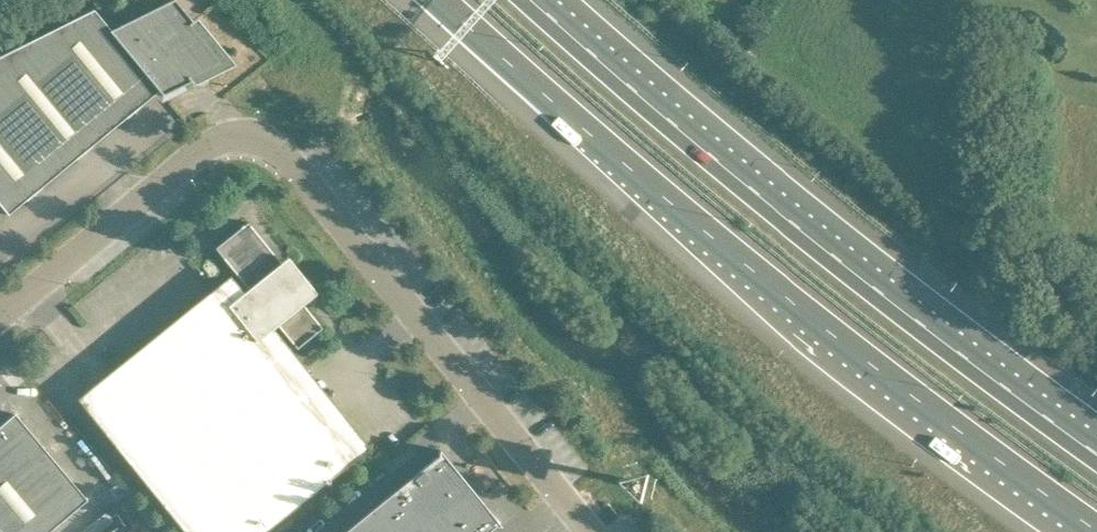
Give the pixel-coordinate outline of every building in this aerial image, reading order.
[(190,24),(193,22),(175,0),(171,0),(154,8),(110,30),(94,9),(0,56),(0,205),(8,215),(159,90),(163,95),(192,81),(189,77),(221,61),(190,24)] [(91,416),(105,433),(185,531),(266,531),(305,500),(338,474),(355,460),(346,450),(348,449),(328,424),(326,425),(258,340),(277,325),(297,349),(322,328),(303,304),(317,293),(288,257),(281,263),(248,222),(215,248),(248,289),(229,305),(215,288),(165,328),(116,368),(129,385),(91,416)] [(1,531),(48,531),(87,500),(15,413),(0,425),(0,531),(1,531)] [(494,525),(500,526),(483,504),(447,460),(439,449),(438,455),(342,531),(486,531),(494,525)]
